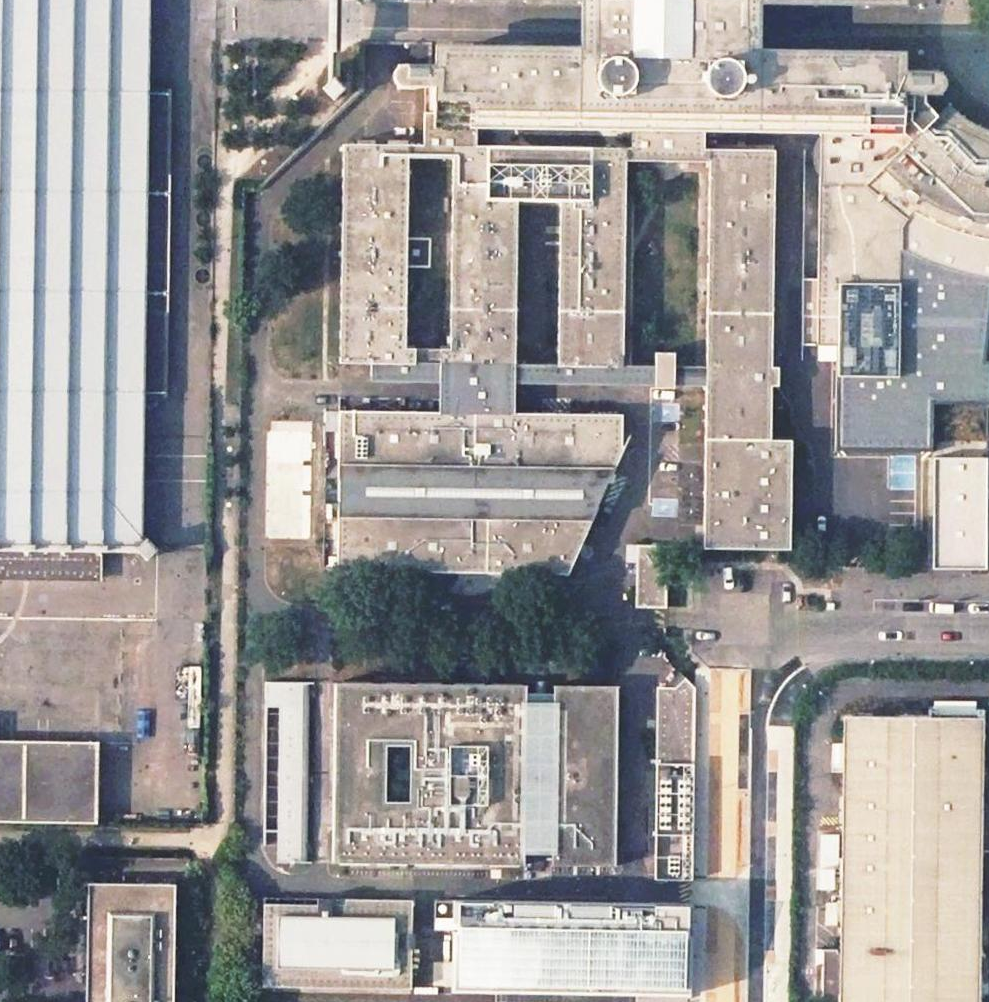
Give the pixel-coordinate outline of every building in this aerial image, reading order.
[(100,578),(100,555),(102,552),(102,551),(139,551),(146,558),(156,549),(146,538),(141,544),(142,393),(165,393),(169,93),(147,92),(148,0),(0,0),(0,577),(100,578)] [(613,58),(617,58),(621,60),(624,62),(630,62),(630,68),(633,71),(635,75),(636,78),(636,79),(655,80),(655,69),(662,69),(667,63),(674,69),(682,69),(682,80),(698,80),(698,78),(700,74),(702,72),(703,70),(703,64),(708,64),(710,62),(714,60),(717,59),(721,59),(722,29),(722,0),(614,0),(613,27),(613,58)] [(702,109),(751,110),(751,79),(742,80),(742,77),(742,75),(741,73),(740,71),(739,65),(733,65),(732,63),(729,62),(726,60),(721,59),(717,59),(714,60),(710,62),(708,64),(703,64),(703,70),(702,72),(700,74),(698,78),(698,80),(682,80),(682,69),(674,69),(667,63),(662,69),(655,69),(655,80),(636,79),(636,78),(635,75),(633,71),(630,68),(630,62),(624,62),(621,60),(617,58),(613,58),(606,59),(602,62),(597,62),(596,68),(595,68),(593,70),(592,74),(592,77),(582,77),(582,71),(561,70),(559,61),(554,57),(545,53),(532,49),(519,48),(508,50),(496,54),(487,59),(487,67),(445,66),(445,75),(436,75),(436,67),(400,66),(397,67),(395,69),(393,72),(391,74),(391,79),(392,83),(395,87),(399,89),(434,90),(433,114),(425,115),(424,145),(423,160),(450,160),(450,146),(475,147),(474,119),(469,119),(469,114),(630,116),(630,149),(627,149),(626,164),(639,164),(704,165),(705,150),(702,150),(702,109)] [(751,110),(762,110),(762,116),(783,115),(783,110),(818,110),(817,136),(812,143),(809,150),(808,160),(810,168),(816,177),(815,278),(800,278),(800,315),(814,315),(813,383),(846,383),(847,412),(849,414),(852,416),(858,416),(861,414),(863,411),(863,384),(897,385),(895,316),(934,316),(956,316),(956,321),(984,321),(984,282),(988,282),(988,152),(976,150),(947,132),(942,135),(918,114),(918,95),(939,95),(939,92),(942,90),(944,85),(946,84),(945,82),(944,82),(944,79),(942,77),(940,75),(939,70),(897,69),(897,75),(889,75),(888,69),(845,68),(845,72),(751,70),(751,79),(751,110)] [(410,160),(423,160),(424,145),(344,145),(341,364),(415,366),(416,352),(407,350),(408,263),(424,263),(424,247),(408,247),(410,160)] [(450,146),(450,160),(449,246),(461,246),(461,256),(448,256),(447,351),(421,351),(416,352),(415,366),(440,366),(440,396),(440,414),(513,415),(514,396),(517,204),(560,204),(561,192),(517,192),(486,192),(486,147),(475,147),(450,146)] [(624,254),(626,164),(627,149),(589,150),(588,192),(561,192),(560,204),(556,367),(623,368),(624,265),(615,264),(615,254),(624,254)] [(705,150),(704,165),(704,254),(713,254),(713,266),(704,266),(700,548),(788,549),(788,442),(771,440),(770,388),(778,388),(779,370),(771,370),(771,152),(705,150)] [(625,416),(513,415),(440,414),(341,413),(340,571),(570,575),(628,447),(624,447),(625,416)] [(313,432),(268,432),(267,539),(311,540),(313,432)] [(985,461),(936,460),(935,567),(984,567),(985,461)] [(680,520),(692,520),(692,472),(680,472),(680,520)] [(666,574),(695,548),(636,547),(635,579),(641,579),(641,603),(666,604),(666,574)] [(656,692),(655,766),(694,766),(694,687),(686,679),(673,691),(656,692)] [(309,686),(269,685),(269,710),(282,710),(282,863),(307,863),(309,686)] [(610,700),(337,696),(334,855),(609,858),(610,700)] [(969,717),(970,705),(929,705),(929,717),(969,717)] [(843,717),(841,952),(836,952),(838,947),(821,947),(820,1001),(977,1001),(980,719),(843,717)] [(96,821),(97,739),(0,738),(0,819),(96,821)] [(655,766),(650,766),(648,881),(692,881),(694,766),(655,766)] [(189,780),(158,782),(159,813),(190,811),(189,780)] [(87,882),(85,1001),(174,1001),(176,884),(87,882)] [(313,904),(259,904),(259,987),(407,988),(408,899),(340,899),(340,904),(328,904),(328,899),(313,899),(313,904)] [(437,906),(436,1001),(673,1001),(674,908),(437,906)]
